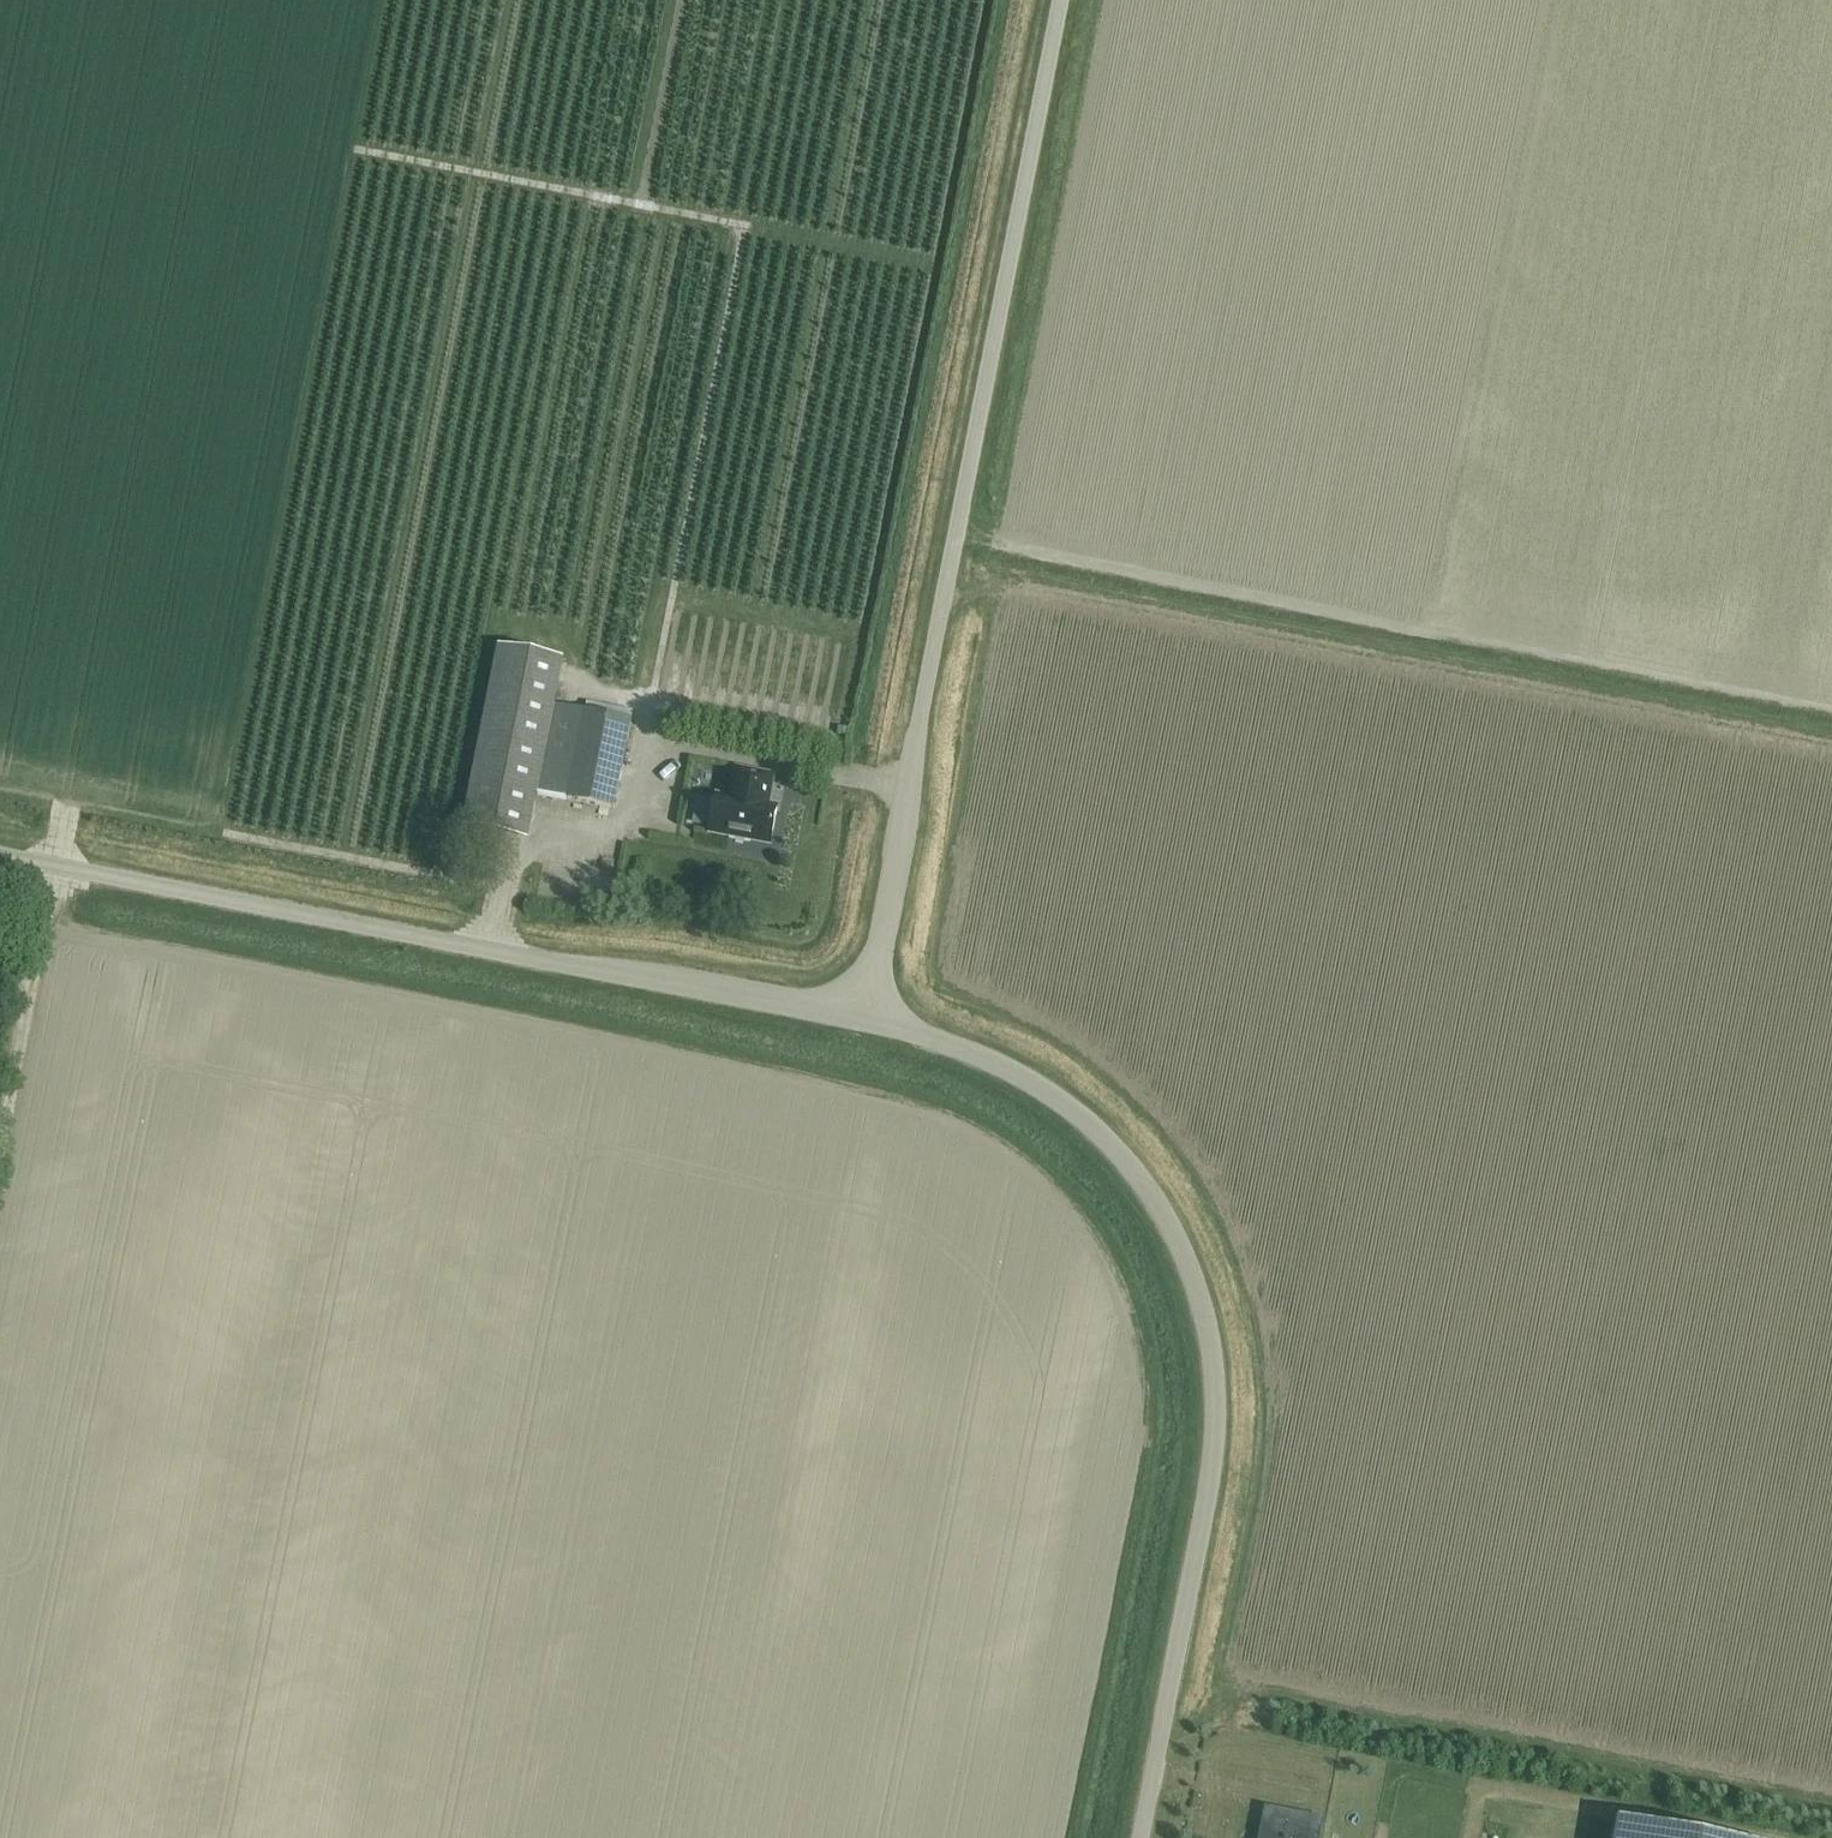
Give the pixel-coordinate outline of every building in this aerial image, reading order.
[(536,794),(553,707),(562,659),(498,647),(462,828),(527,841),(536,794)] [(631,722),(553,707),(536,794),(614,809),(631,722)] [(715,798),(709,830),(729,834),(728,837),(750,842),(750,838),(770,842),(777,810),(765,807),(770,778),(737,772),(732,801),(715,798)] [(1323,1820),(1264,1808),(1258,1837),(1319,1837),(1323,1820)] [(1619,1824),(1617,1837),(1692,1837),(1619,1824)]
